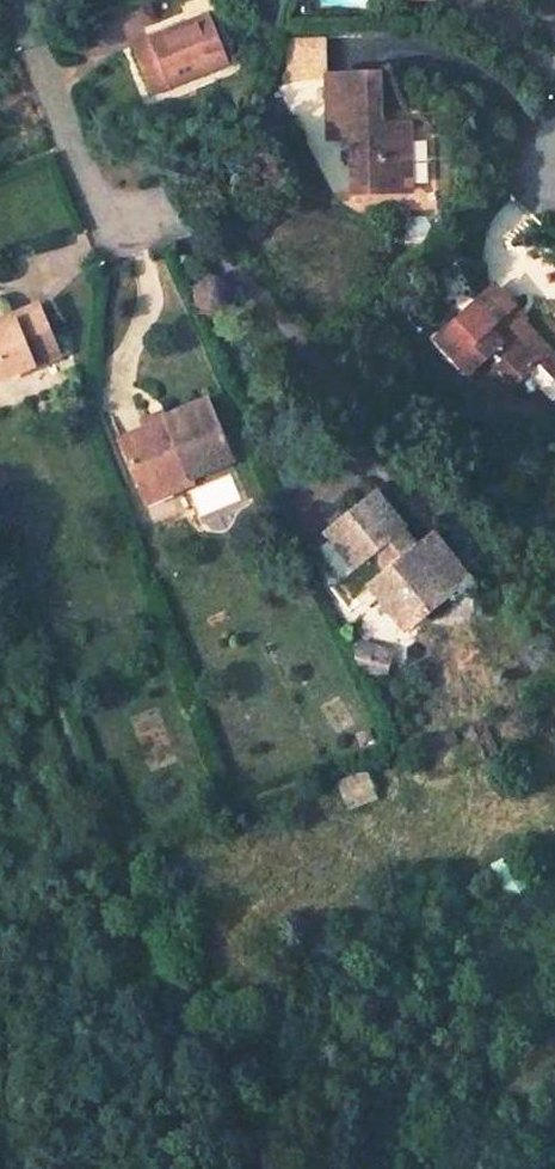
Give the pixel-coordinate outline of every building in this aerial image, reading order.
[(215,10),(135,43),(156,97),(239,61),(215,10)] [(384,79),(335,76),(337,137),(360,137),(359,194),(415,196),(414,138),(386,134),(384,79)] [(515,309),(494,287),(443,335),(463,356),(457,363),(474,383),(490,367),(512,390),(549,357),(508,315),(515,309)] [(0,327),(0,387),(63,357),(42,308),(0,327)] [(167,422),(123,439),(142,489),(165,479),(170,494),(197,483),(195,475),(231,459),(206,398),(165,414),(167,422)] [(380,497),(329,533),(347,558),(371,542),(404,587),(388,600),(413,632),(472,585),(438,539),(420,551),(380,497)]
